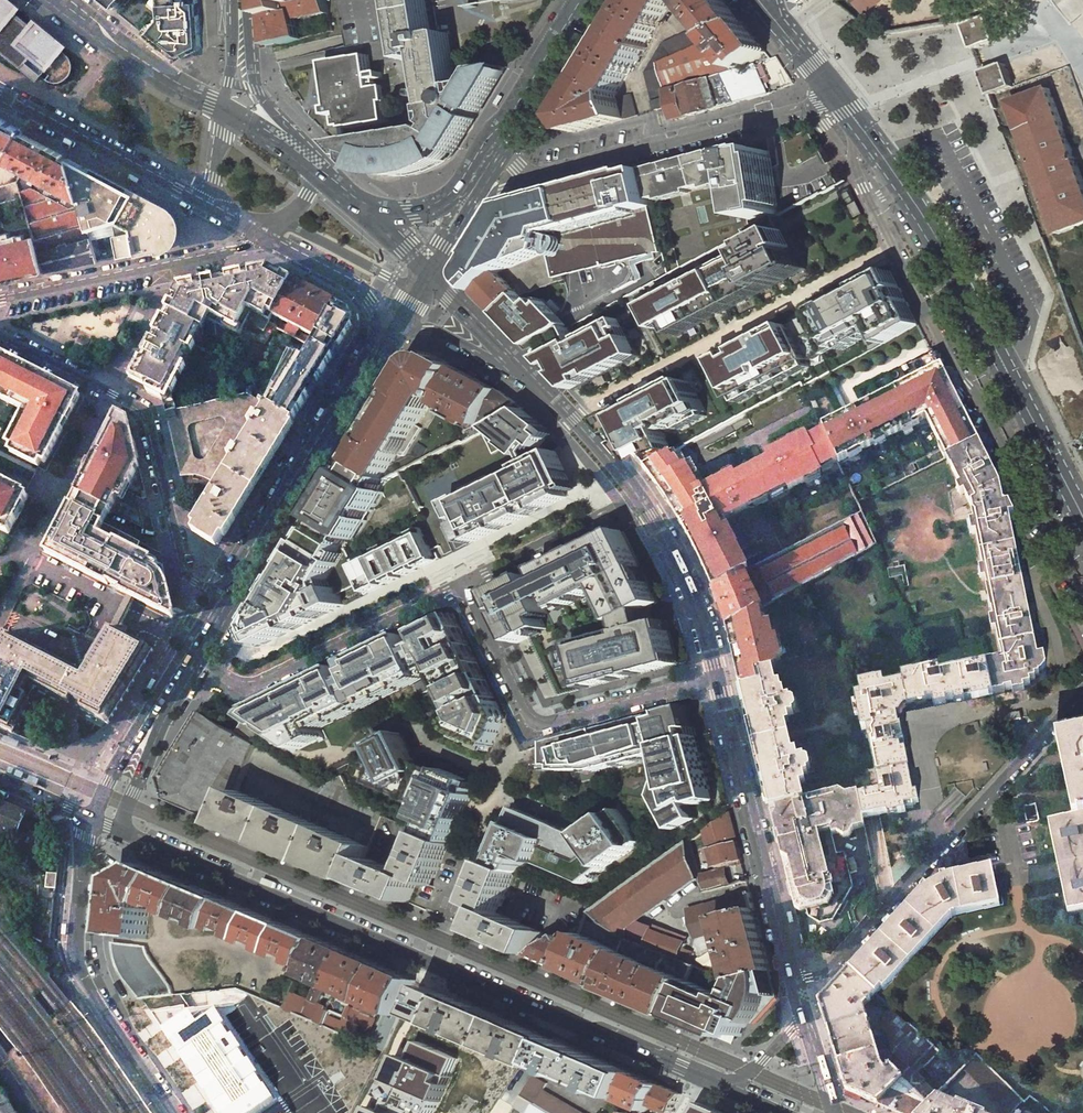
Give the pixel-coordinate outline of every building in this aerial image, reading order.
[(41,75),(48,66),(52,70),(48,75),(50,77),(54,79),(57,79),(62,79),(67,77),(70,75),(71,72),(73,68),(73,65),(72,61),(70,57),(61,50),(65,45),(35,20),(30,25),(15,12),(19,7),(11,0),(0,0),(0,43),(41,75)] [(198,0),(125,0),(116,11),(124,18),(176,60),(201,47),(198,0)] [(268,17),(292,12),(291,5),(298,3),(298,0),(267,0),(268,17)] [(329,10),(327,0),(313,0),(301,3),(298,3),(291,5),(292,12),(268,17),(270,46),(272,46),(283,44),(302,39),(296,17),(329,10)] [(451,34),(435,36),(429,0),(400,0),(410,61),(426,59),(430,78),(457,74),(451,34)] [(617,31),(646,47),(674,1),(672,0),(636,0),(617,31)] [(724,0),(688,0),(688,1),(689,3),(688,4),(714,37),(744,24),(724,0)] [(866,13),(883,0),(856,0),(866,13)] [(997,41),(989,16),(965,25),(974,49),(991,43),(997,41)] [(767,52),(744,24),(714,37),(713,38),(738,69),(747,62),(749,66),(767,52)] [(646,47),(617,31),(588,78),(617,94),(646,47)] [(702,43),(692,31),(664,43),(646,72),(654,102),(668,98),(659,62),(702,43)] [(734,71),(709,40),(702,43),(659,62),(668,98),(671,107),(674,120),(689,116),(681,86),(723,74),(734,71)] [(36,81),(41,75),(0,43),(0,52),(36,81)] [(369,55),(324,62),(331,106),(327,107),(328,116),(338,114),(339,122),(340,127),(345,127),(346,129),(379,123),(379,122),(389,120),(384,87),(374,89),(369,55)] [(982,72),(991,95),(998,92),(1001,99),(1008,96),(1006,90),(1014,87),(1006,63),(982,72)] [(734,71),(723,74),(737,103),(768,94),(765,83),(752,87),(748,78),(757,73),(755,64),(749,66),(738,69),(734,71)] [(471,131),(510,66),(482,71),(474,85),(459,87),(457,74),(430,78),(434,108),(433,108),(435,125),(441,129),(437,134),(435,134),(434,130),(338,145),(362,169),(373,172),(385,175),(389,175),(402,174),(402,176),(409,175),(421,173),(428,170),(433,168),(449,159),(448,156),(455,152),(457,154),(471,131)] [(689,116),(737,103),(723,74),(681,86),(689,116)] [(163,80),(155,75),(153,79),(161,84),(163,80)] [(617,94),(588,78),(563,119),(574,133),(624,119),(618,98),(617,94)] [(1050,88),(1010,103),(1058,234),(1082,225),(1082,178),(1078,163),(1070,143),(1050,88)] [(632,94),(618,98),(624,119),(638,115),(632,94)] [(671,107),(668,98),(654,102),(657,110),(671,107)] [(4,161),(19,134),(2,125),(0,124),(0,159),(4,161)] [(22,170),(79,200),(67,160),(57,154),(33,141),(19,134),(4,161),(22,170)] [(739,155),(737,145),(690,158),(646,170),(653,200),(743,176),(739,155)] [(771,169),(768,151),(739,155),(743,176),(750,219),(779,215),(771,169)] [(67,160),(79,200),(87,228),(112,221),(130,226),(135,253),(160,248),(167,244),(169,242),(171,238),(173,233),(174,229),(173,224),(171,219),(169,216),(164,211),(115,185),(67,160)] [(33,237),(43,272),(72,266),(96,261),(87,228),(79,200),(22,170),(16,182),(21,197),(30,227),(33,237)] [(653,200),(646,170),(514,204),(503,216),(479,256),(472,269),(474,285),(480,292),(500,272),(550,254),(558,282),(566,279),(564,274),(579,270),(631,258),(664,250),(653,207),(655,207),(653,200)] [(17,198),(21,197),(16,182),(0,187),(0,203),(17,198)] [(19,205),(17,198),(0,203),(0,210),(19,205)] [(863,212),(858,202),(850,206),(854,212),(856,217),(865,213),(864,212),(863,212)] [(697,283),(661,303),(663,307),(657,310),(669,333),(678,328),(684,338),(811,269),(801,253),(797,255),(795,252),(802,249),(793,231),(790,233),(781,216),(753,231),(762,248),(707,278),(708,282),(699,287),(697,283)] [(16,278),(43,272),(33,237),(18,240),(17,235),(0,239),(0,281),(11,279),(16,278)] [(558,282),(550,254),(500,272),(521,295),(558,282)] [(872,264),(783,311),(799,344),(824,331),(832,340),(866,324),(877,347),(907,330),(872,264)] [(292,280),(269,268),(239,274),(200,282),(178,286),(139,362),(128,383),(140,389),(163,401),(164,404),(174,402),(172,395),(182,377),(187,367),(185,366),(205,331),(218,338),(216,325),(240,336),(244,329),(247,330),(250,323),(265,331),(273,315),(292,280)] [(521,295),(500,272),(480,292),(501,314),(521,295)] [(289,323),(285,331),(294,337),(298,328),(315,337),(333,302),(292,280),(273,315),(289,323)] [(323,373),(354,323),(349,310),(333,302),(315,337),(311,345),(294,371),(271,407),(293,421),(323,373)] [(783,311),(697,358),(713,390),(799,344),(783,311)] [(575,331),(540,350),(560,370),(566,367),(571,376),(566,378),(582,393),(595,386),(592,382),(603,376),(605,381),(646,358),(636,340),(632,342),(627,333),(631,331),(627,322),(590,342),(592,345),(586,349),(575,331)] [(81,396),(0,354),(0,398),(26,412),(25,415),(30,417),(27,422),(14,447),(12,453),(39,467),(41,462),(45,464),(63,430),(67,422),(72,412),(81,396)] [(415,363),(354,461),(384,479),(399,455),(400,455),(401,456),(402,457),(404,457),(406,457),(424,427),(418,423),(435,397),(441,400),(458,368),(436,356),(434,359),(430,358),(425,358),(420,360),(416,362),(415,363)] [(499,390),(458,368),(441,400),(439,403),(455,411),(451,420),(468,429),(480,424),(481,423),(499,390)] [(623,445),(643,469),(678,449),(660,416),(691,399),(675,368),(620,397),(622,402),(615,407),(612,402),(594,411),(615,436),(623,431),(629,441),(623,445)] [(941,368),(823,429),(839,463),(853,456),(853,454),(866,448),(866,449),(879,443),(879,441),(886,438),(887,439),(907,429),(906,426),(920,419),(922,421),(930,417),(949,457),(976,444),(949,390),(952,389),(941,368)] [(502,391),(499,390),(481,423),(492,417),(501,412),(516,403),(502,391)] [(176,409),(166,411),(168,420),(181,476),(189,475),(194,475),(198,475),(204,477),(208,479),(212,481),(261,401),(248,394),(246,392),(176,409)] [(0,398),(0,405),(10,410),(21,417),(23,414),(25,415),(26,412),(0,398)] [(165,408),(166,411),(176,409),(174,402),(164,404),(165,408)] [(232,461),(193,525),(196,527),(194,530),(218,544),(293,421),(271,407),(267,405),(259,418),(255,415),(249,425),(253,427),(238,451),(235,449),(229,458),(232,461)] [(554,434),(522,408),(505,419),(501,421),(496,424),(489,428),(509,443),(507,445),(523,458),(526,454),(535,443),(539,447),(542,449),(554,434)] [(501,412),(492,417),(496,424),(501,421),(505,419),(501,412)] [(128,421),(117,414),(107,434),(92,464),(88,470),(74,499),(70,506),(46,553),(111,586),(112,584),(125,591),(124,593),(164,613),(172,606),(166,581),(160,572),(157,568),(134,556),(136,553),(141,542),(105,524),(108,517),(111,511),(118,497),(123,499),(127,490),(126,489),(130,484),(139,466),(128,421)] [(480,424),(468,429),(472,437),(484,430),(489,428),(496,424),(492,417),(481,423),(480,424)] [(14,447),(27,422),(23,419),(22,421),(9,445),(14,447)] [(788,490),(820,473),(819,470),(836,462),(820,432),(805,440),(804,437),(767,457),(768,460),(734,477),(732,474),(702,490),(708,502),(719,522),(758,502),(786,487),(788,490)] [(949,457),(946,458),(959,485),(948,493),(953,516),(971,512),(967,502),(1000,485),(979,442),(976,444),(949,457)] [(535,443),(526,454),(531,465),(537,462),(533,454),(539,447),(535,443)] [(678,449),(643,469),(646,472),(659,490),(670,507),(702,490),(701,487),(705,485),(694,464),(690,466),(685,456),(682,458),(678,449)] [(493,484),(450,504),(458,522),(463,519),(466,525),(461,527),(464,534),(469,531),(474,542),(475,542),(499,530),(506,527),(515,523),(528,516),(526,511),(534,507),(541,503),(544,508),(564,498),(567,497),(564,493),(570,490),(555,460),(551,462),(549,456),(537,462),(531,465),(523,468),(526,474),(505,484),(495,488),(493,484)] [(384,479),(354,461),(352,465),(313,529),(347,550),(353,540),(354,541),(384,492),(381,491),(387,481),(384,479)] [(503,478),(493,484),(495,488),(505,484),(503,478)] [(0,481),(0,489),(8,493),(11,487),(0,481)] [(1000,485),(967,502),(971,512),(979,551),(980,553),(1015,546),(1007,504),(1004,504),(1000,485)] [(9,534),(10,535),(29,498),(23,495),(24,493),(17,490),(11,487),(8,493),(0,489),(0,530),(9,534)] [(679,524),(697,558),(699,562),(712,589),(746,571),(738,554),(734,556),(719,522),(708,502),(703,505),(706,510),(679,524)] [(541,503),(534,507),(537,512),(544,508),(541,503)] [(534,507),(526,511),(528,516),(537,512),(534,507)] [(862,512),(788,550),(752,568),(759,583),(762,588),(770,605),(804,587),(878,548),(862,512)] [(347,550),(313,529),(250,632),(258,647),(344,605),(339,596),(364,584),(369,593),(384,586),(382,582),(386,580),(388,584),(400,578),(398,574),(403,572),(405,576),(416,570),(414,566),(419,564),(421,568),(436,561),(420,528),(353,561),(348,551),(347,550)] [(469,531),(464,534),(469,544),(474,542),(469,531)] [(504,616),(518,644),(530,638),(548,629),(542,617),(549,614),(543,600),(554,595),(562,610),(603,590),(619,623),(621,622),(625,633),(575,646),(577,655),(581,670),(586,688),(679,665),(668,622),(655,625),(650,608),(659,604),(624,531),(542,570),(547,581),(536,587),(531,576),(494,594),(503,612),(510,608),(512,612),(504,616)] [(1015,546),(980,553),(991,608),(999,647),(1000,647),(1034,640),(1015,546)] [(136,553),(134,556),(157,568),(159,565),(136,553)] [(746,571),(712,589),(726,628),(750,615),(758,611),(770,605),(762,588),(754,593),(751,587),(759,583),(752,568),(746,571)] [(778,658),(774,639),(771,640),(768,627),(762,628),(758,611),(750,615),(726,628),(739,688),(746,687),(755,679),(753,672),(767,669),(769,667),(768,660),(778,658)] [(252,711),(249,716),(265,727),(299,749),(323,737),(317,725),(434,668),(437,674),(443,671),(446,677),(440,680),(446,691),(451,689),(454,694),(448,697),(454,709),(457,707),(463,718),(455,721),(452,723),(456,733),(492,748),(504,718),(453,613),(252,711)] [(0,642),(0,728),(9,731),(33,686),(69,705),(70,703),(82,709),(81,711),(108,724),(130,692),(153,650),(108,627),(82,672),(5,632),(0,642)] [(1034,640),(1000,647),(1002,659),(986,662),(992,694),(1004,692),(1004,690),(1030,685),(1030,680),(1035,679),(1035,676),(1039,675),(1038,668),(1046,666),(1043,654),(1037,656),(1034,640)] [(577,655),(570,656),(574,672),(581,670),(577,655)] [(933,703),(970,695),(971,698),(992,694),(986,662),(940,671),(939,667),(900,674),(901,681),(906,704),(932,699),(933,703)] [(792,713),(788,697),(783,698),(781,690),(776,691),(770,668),(767,669),(753,672),(755,679),(756,684),(746,687),(739,688),(740,692),(744,707),(748,724),(752,723),(754,732),(785,725),(784,723),(788,722),(786,715),(792,713)] [(854,695),(862,730),(866,730),(899,723),(896,706),(906,704),(901,681),(885,685),(883,678),(858,683),(859,693),(854,695)] [(820,708),(823,707),(822,701),(813,703),(815,709),(820,708)] [(695,720),(691,707),(552,743),(552,771),(599,771),(658,756),(664,778),(657,798),(675,831),(696,819),(688,804),(695,801),(696,805),(716,800),(695,720)] [(189,731),(175,755),(198,769),(204,767),(214,772),(252,760),(258,746),(254,743),(201,711),(189,731)] [(1016,727),(1016,729),(1025,727),(1026,724),(1024,722),(1023,719),(1022,718),(1020,718),(1009,720),(1008,722),(1010,721),(1010,724),(1010,727),(1012,728),(1016,727)] [(245,722),(244,721),(238,731),(248,737),(254,727),(245,722)] [(904,770),(899,745),(903,743),(899,723),(866,730),(875,776),(904,770)] [(758,748),(789,741),(788,738),(786,732),(785,725),(754,732),(758,748)] [(1059,737),(1068,781),(1075,812),(1077,811),(1082,810),(1082,732),(1059,737)] [(401,733),(376,745),(384,762),(379,765),(371,783),(426,806),(422,814),(428,816),(425,821),(430,823),(426,834),(426,835),(450,845),(461,819),(457,818),(460,811),(463,805),(466,806),(471,796),(470,795),(473,790),(466,787),(469,781),(442,769),(440,773),(438,777),(417,768),(416,765),(401,733)] [(757,758),(766,795),(769,805),(773,804),(813,795),(812,792),(802,795),(799,783),(804,782),(802,773),(807,772),(803,755),(796,756),(795,749),(791,750),(789,741),(758,748),(761,757),(757,758)] [(305,776),(258,746),(252,760),(296,790),(305,776)] [(239,791),(252,760),(214,772),(204,767),(198,769),(175,755),(161,778),(167,799),(225,824),(239,791)] [(889,817),(906,814),(905,807),(916,805),(913,793),(908,770),(904,770),(875,776),(879,792),(857,797),(863,819),(878,816),(888,814),(889,817)] [(322,788),(305,776),(296,790),(309,798),(310,796),(317,800),(379,827),(384,816),(385,812),(357,800),(344,775),(322,788)] [(475,784),(469,781),(466,787),(473,790),(475,784)] [(835,851),(831,833),(837,832),(843,837),(849,836),(853,829),(864,827),(863,819),(857,797),(856,792),(846,794),(838,790),(813,795),(773,804),(775,810),(771,816),(775,831),(776,831),(776,828),(779,827),(782,840),(779,841),(778,838),(777,838),(781,853),(787,857),(788,862),(785,868),(794,906),(799,909),(805,908),(807,914),(819,920),(832,917),(835,912),(852,885),(843,850),(835,851)] [(284,810),(239,791),(225,824),(270,843),(284,810)] [(0,805),(0,830),(15,837),(26,813),(1,803),(0,805)] [(581,836),(517,809),(493,863),(517,873),(519,874),(522,873),(524,868),(525,869),(527,862),(522,860),(523,857),(585,884),(642,843),(618,810),(581,836)] [(328,828),(284,810),(270,843),(313,862),(328,828)] [(1048,824),(1057,862),(1060,877),(1068,914),(1082,911),(1082,810),(1077,811),(1078,818),(1048,824)] [(743,860),(731,814),(706,831),(717,871),(699,874),(700,878),(703,892),(732,885),(728,867),(731,866),(731,863),(743,860)] [(370,847),(328,828),(313,862),(356,880),(366,857),(370,847)] [(450,845),(426,835),(411,871),(409,874),(419,881),(433,887),(434,882),(451,845),(450,845)] [(699,874),(691,842),(661,864),(598,908),(592,912),(628,940),(689,962),(693,951),(685,949),(686,943),(639,921),(700,878),(699,874)] [(406,874),(366,857),(356,880),(409,903),(419,881),(409,874),(406,873),(406,874)] [(517,873),(493,863),(477,900),(475,905),(488,911),(499,914),(501,910),(517,873)] [(144,864),(120,878),(113,935),(146,938),(150,909),(145,909),(146,902),(152,903),(165,873),(144,864)] [(923,892),(851,972),(875,994),(881,988),(884,991),(951,917),(955,915),(1000,906),(996,889),(991,867),(975,870),(966,872),(946,876),(946,875),(940,876),(940,878),(927,887),(925,885),(920,890),(923,892)] [(57,874),(47,872),(45,887),(55,888),(57,874)] [(197,887),(165,873),(152,903),(167,909),(168,906),(174,909),(172,912),(183,917),(197,887)] [(229,900),(197,887),(183,917),(198,923),(199,920),(205,922),(204,926),(216,931),(217,928),(229,900)] [(755,909),(752,894),(690,910),(697,937),(714,933),(711,920),(720,918),(755,909)] [(259,913),(229,900),(217,928),(227,932),(229,928),(239,932),(237,937),(247,941),(259,913)] [(771,971),(755,909),(720,918),(736,980),(740,979),(771,971)] [(499,914),(488,911),(479,933),(532,955),(542,932),(499,914)] [(289,926),(259,913),(247,941),(257,945),(259,941),(270,945),(268,950),(277,954),(289,926)] [(320,939),(289,926),(277,954),(287,958),(289,954),(300,958),(298,963),(308,967),(320,939)] [(623,952),(580,934),(578,940),(565,969),(607,988),(623,952)] [(563,941),(559,935),(556,938),(532,955),(548,962),(565,969),(578,940),(568,935),(565,941),(563,941)] [(352,953),(320,939),(308,967),(302,981),(319,987),(313,1000),(321,1003),(329,985),(336,988),(352,953)] [(607,988),(674,1016),(674,1015),(689,981),(696,965),(689,962),(628,940),(623,952),(607,988)] [(123,976),(131,988),(133,990),(139,997),(145,997),(149,996),(173,994),(171,985),(153,961),(149,954),(147,946),(113,942),(115,957),(117,966),(120,971),(123,976)] [(384,966),(352,953),(336,988),(334,995),(351,1002),(353,997),(360,1000),(355,1010),(348,1007),(344,1017),(358,1025),(384,966)] [(415,980),(384,966),(358,1025),(369,1030),(376,1014),(372,1013),(374,1006),(378,1008),(388,1012),(378,1034),(389,1039),(415,980)] [(848,969),(818,1001),(827,1028),(866,1016),(864,1007),(875,994),(851,972),(848,969)] [(676,1016),(676,1017),(725,1038),(730,1027),(734,1028),(732,1032),(739,1035),(742,1036),(748,1020),(750,1021),(752,1024),(753,1023),(756,1020),(760,1013),(764,1005),(766,998),(767,995),(778,997),(771,971),(740,979),(732,998),(692,981),(691,982),(689,981),(674,1015),(676,1016)] [(291,980),(287,991),(296,995),(297,993),(301,984),(291,980)] [(454,997),(437,990),(424,1017),(441,1026),(454,997)] [(313,1000),(297,993),(296,995),(289,1010),(322,1024),(327,1010),(328,1007),(321,1003),(313,1000)] [(754,1024),(778,997),(767,995),(766,998),(764,1005),(760,1013),(756,1020),(753,1023),(754,1024)] [(441,1026),(524,1062),(535,1066),(539,1068),(542,1069),(544,1066),(555,1040),(549,1037),(454,997),(441,1026)] [(887,1004),(878,1014),(883,1019),(883,1018),(892,1009),(887,1004)] [(222,1112),(250,1112),(275,1097),(211,1007),(196,1019),(190,1006),(164,1025),(222,1112)] [(883,1018),(894,1052),(899,1058),(911,1069),(918,1062),(933,1046),(892,1009),(883,1018)] [(344,1017),(327,1010),(322,1024),(352,1038),(358,1025),(344,1017)] [(866,1016),(827,1028),(837,1063),(877,1051),(866,1016)] [(725,1038),(736,1043),(739,1035),(732,1032),(734,1028),(730,1027),(725,1038)] [(389,1039),(378,1034),(373,1046),(384,1051),(389,1039)] [(467,1060),(417,1036),(375,1112),(439,1112),(467,1060)] [(635,1074),(555,1040),(544,1066),(560,1072),(558,1075),(564,1077),(565,1074),(599,1089),(598,1092),(606,1095),(607,1093),(623,1100),(635,1074)] [(939,1052),(933,1046),(918,1062),(924,1068),(939,1052)] [(885,1070),(882,1066),(877,1051),(837,1063),(846,1090),(861,1096),(877,1103),(911,1069),(899,1058),(893,1065),(890,1063),(888,1065),(889,1066),(885,1070)] [(976,1054),(963,1068),(1008,1112),(1010,1112),(1023,1100),(976,1054)] [(918,1062),(911,1069),(877,1103),(899,1112),(918,1112),(936,1095),(916,1075),(924,1068),(918,1062)] [(635,1074),(623,1100),(623,1101),(639,1108),(636,1112),(645,1112),(650,1104),(661,1085),(635,1074)] [(521,1096),(543,1109),(550,1112),(582,1112),(544,1090),(547,1083),(534,1076),(521,1096)] [(650,1104),(670,1112),(682,1094),(661,1085),(650,1104)] [(0,1089),(0,1112),(15,1112),(0,1089)] [(936,1095),(918,1112),(978,1112),(936,1095)] [(622,1103),(619,1108),(627,1112),(630,1106),(622,1103)] [(703,1103),(697,1112),(725,1112),(703,1103)]
